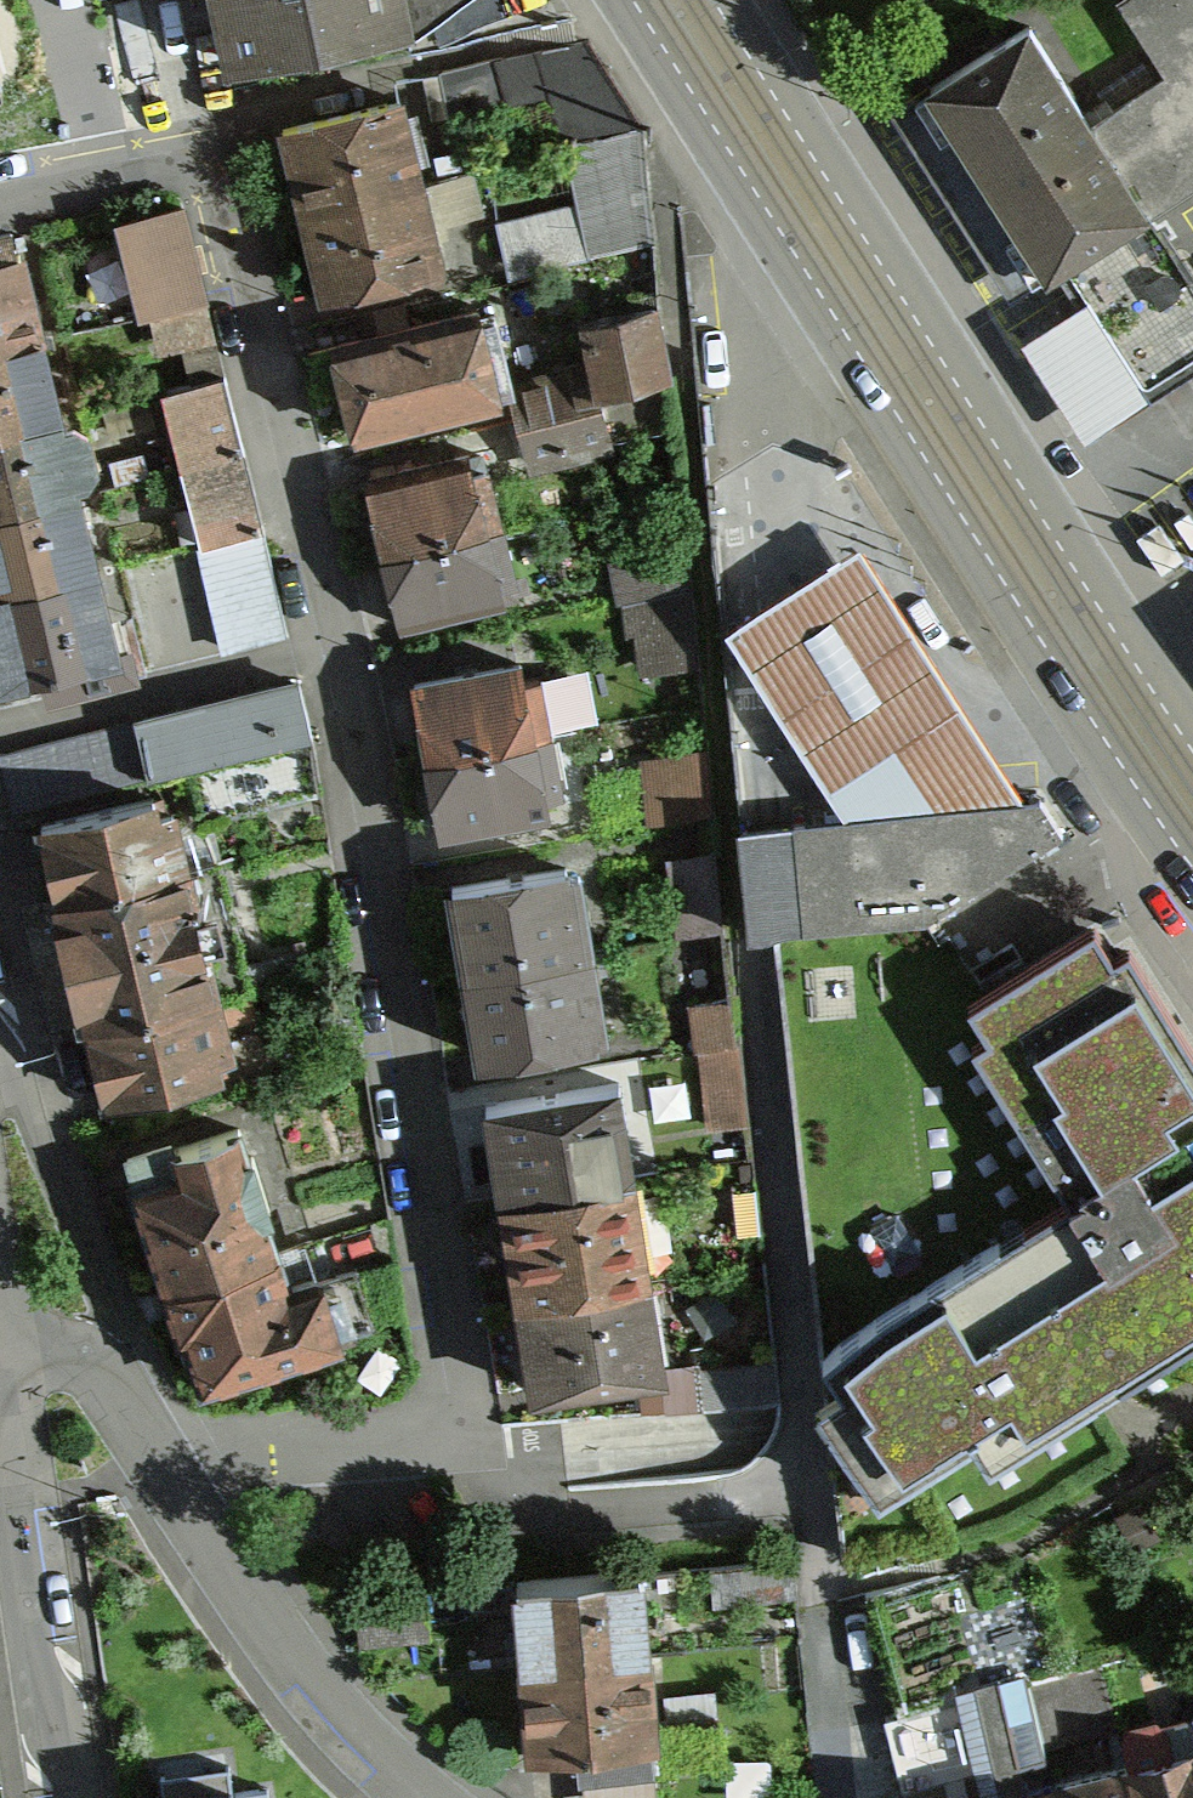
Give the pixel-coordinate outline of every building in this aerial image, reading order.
[(224,80),(417,38),(409,0),(209,0),(224,80)] [(417,38),(472,0),(409,0),(417,38)] [(1116,1),(1161,75),(1104,115),(1148,212),(1192,184),(1192,0),(1117,0),(1116,1)] [(1029,19),(921,85),(1040,278),(1064,263),(1148,212),(1029,19)] [(566,147),(641,130),(588,41),(440,71),(450,118),(548,100),(566,147)] [(1040,278),(921,85),(881,110),(1000,303),(1040,278)] [(400,93),(269,126),(315,303),(446,270),(400,93)] [(653,246),(641,130),(566,147),(575,201),(496,221),(510,276),(653,246)] [(208,301),(183,203),(115,220),(138,317),(149,314),(208,301)] [(1020,344),(1090,437),(1192,366),(1192,275),(1148,212),(1064,263),(1086,299),(1020,344)] [(121,658),(18,254),(0,258),(0,688),(121,658)] [(217,340),(208,301),(149,314),(158,354),(217,340)] [(674,378),(660,304),(579,321),(587,359),(591,379),(572,384),(576,404),(600,397),(674,378)] [(478,309),(325,344),(347,441),(500,406),(478,309)] [(615,452),(600,397),(576,404),(572,384),(591,379),(587,359),(506,381),(531,474),(615,452)] [(247,459),(228,383),(162,400),(180,475),(247,459)] [(265,539),(247,459),(180,475),(198,554),(265,539)] [(472,460),(362,488),(395,616),(505,588),(472,460)] [(289,640),(265,539),(198,554),(222,656),(289,640)] [(606,563),(617,609),(621,608),(693,590),(682,544),(606,563)] [(1021,801),(854,547),(730,629),(842,818),(1021,801)] [(701,672),(693,590),(621,608),(626,640),(634,638),(640,681),(701,672)] [(520,664),(408,685),(435,833),(548,812),(520,664)] [(300,677),(0,753),(0,756),(14,811),(313,737),(300,677)] [(715,813),(706,748),(639,757),(648,822),(715,813)] [(106,1111),(238,1078),(167,793),(34,825),(45,869),(68,961),(95,1068),(106,1111)] [(737,827),(752,937),(775,939),(827,1392),(819,1398),(829,1417),(843,1557),(1015,1535),(1135,1470),(1092,1398),(1192,1334),(1192,1042),(1127,935),(1108,951),(1089,916),(969,988),(927,915),(1060,837),(1039,800),(1021,801),(842,818),(737,827)] [(747,1123),(712,849),(666,857),(675,936),(663,938),(674,1011),(689,1009),(696,1052),(707,1129),(747,1123)] [(568,865),(441,889),(472,1056),(600,1032),(568,865)] [(621,1080),(483,1102),(497,1197),(638,1174),(621,1080)] [(167,1149),(175,1173),(128,1189),(195,1391),(343,1342),(321,1276),(318,1270),(286,1280),(235,1126),(167,1149)] [(653,1278),(638,1174),(497,1197),(514,1301),(653,1278)] [(653,1278),(514,1301),(529,1392),(667,1373),(653,1278)] [(513,1586),(526,1756),(581,1751),(584,1797),(659,1797),(642,1576),(513,1586)] [(964,1797),(1192,1797),(1192,1739),(964,1797)] [(267,1788),(232,1792),(229,1766),(164,1777),(167,1797),(269,1797),(267,1788)]
